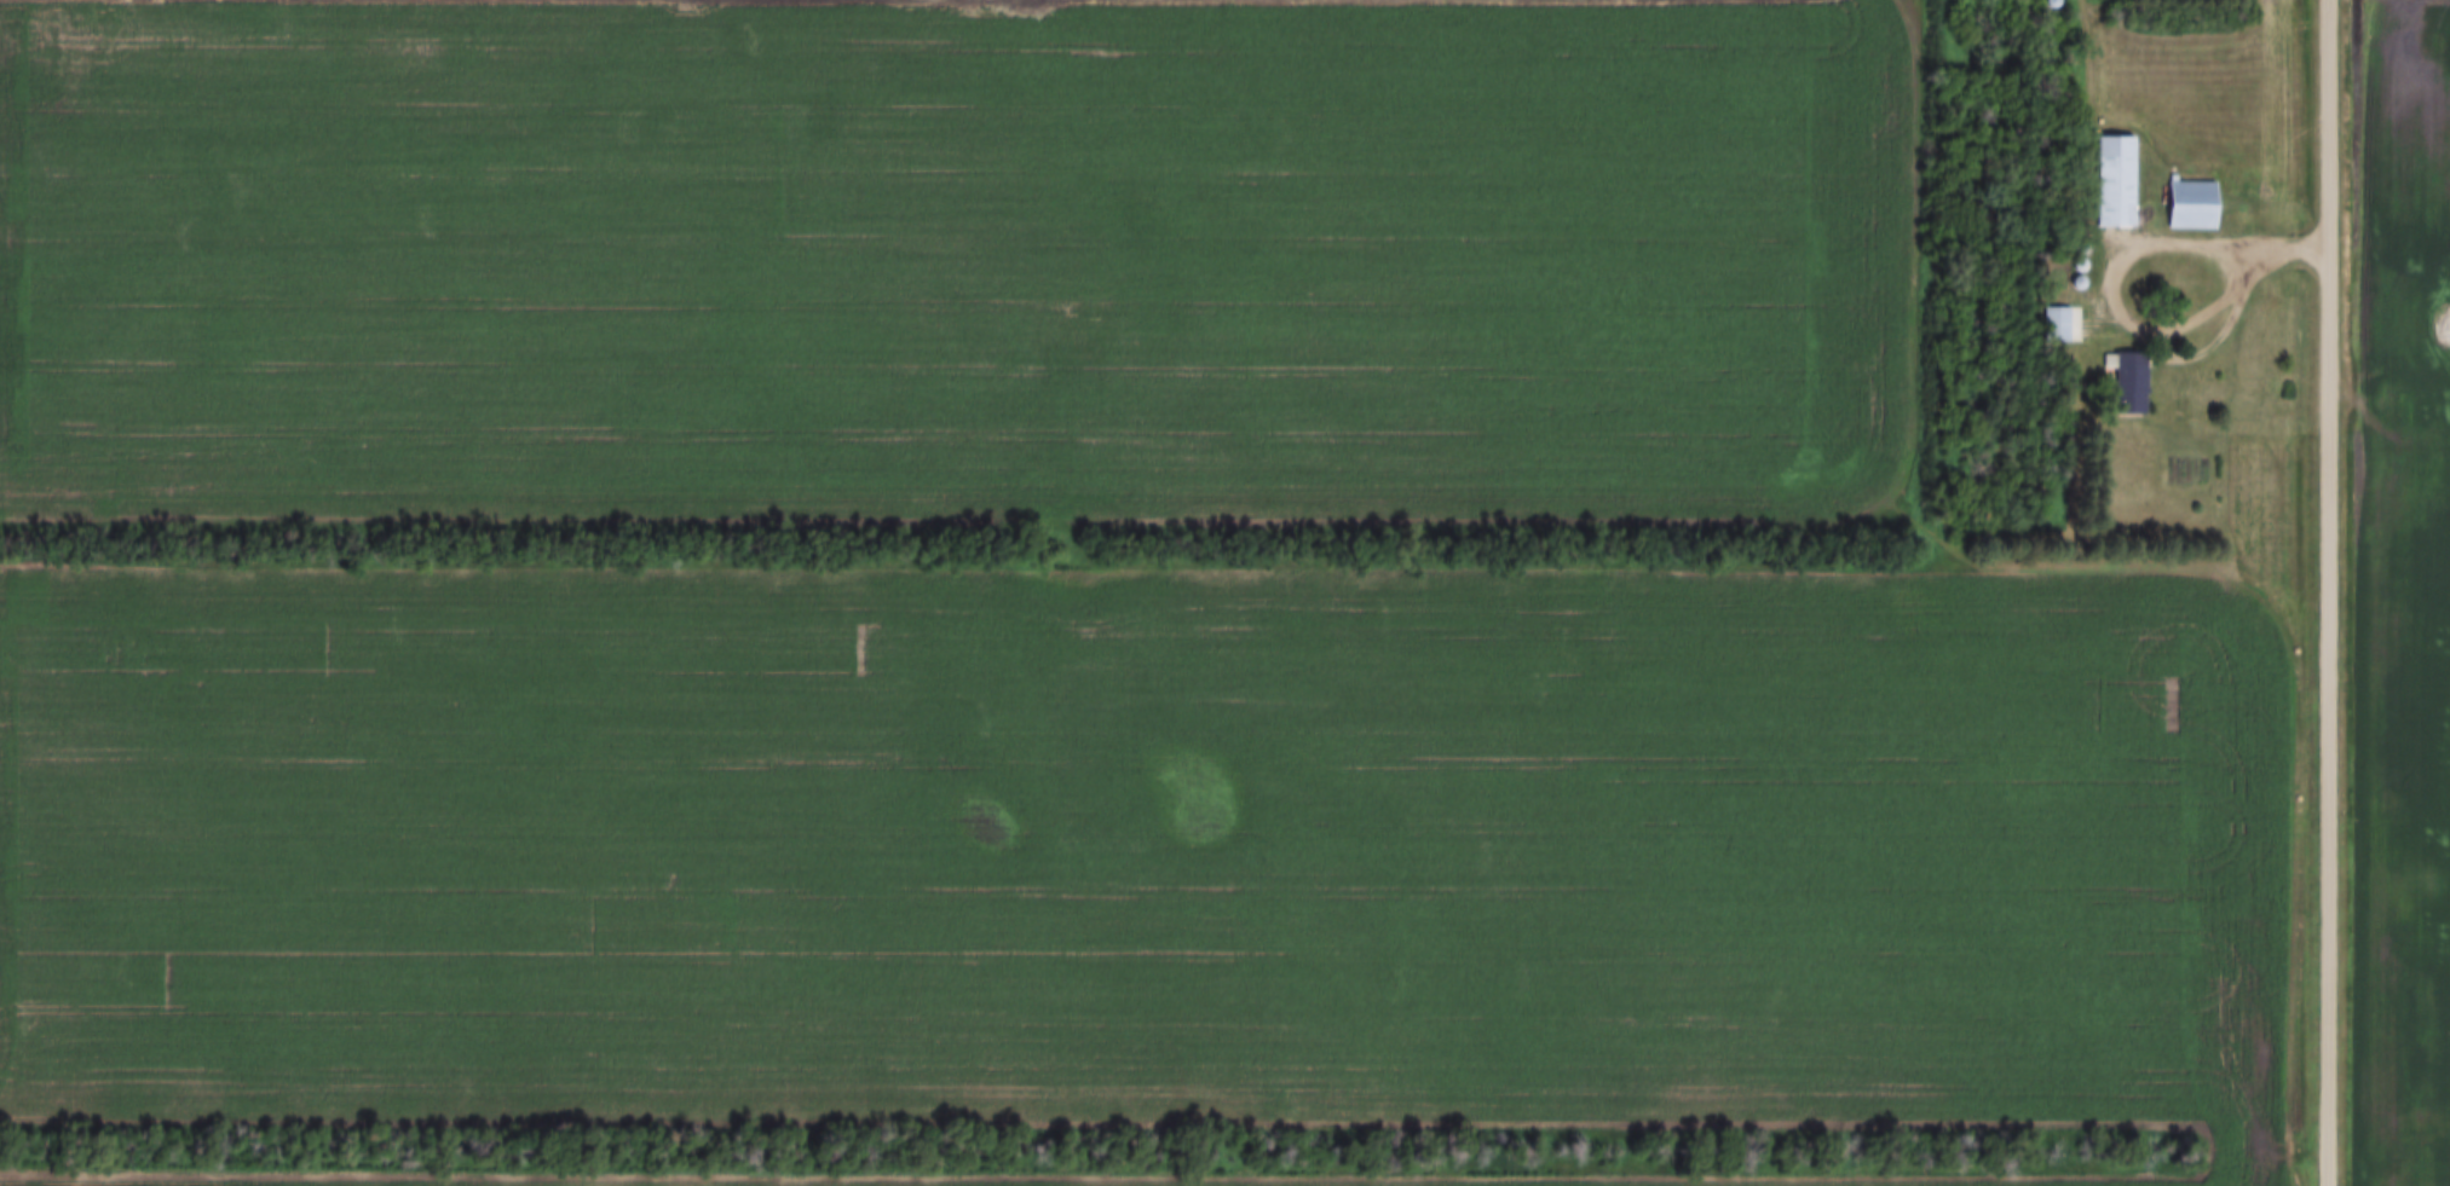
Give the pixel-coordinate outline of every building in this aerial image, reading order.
[(2091,137),(2091,227),(2129,227),(2129,137),(2091,137)] [(2212,229),(2211,181),(2162,181),(2163,230),(2212,229)] [(2040,342),(2068,342),(2068,307),(2040,307),(2040,342)] [(2111,415),(2142,415),(2142,351),(2100,351),(2100,369),(2111,369),(2111,415)]
